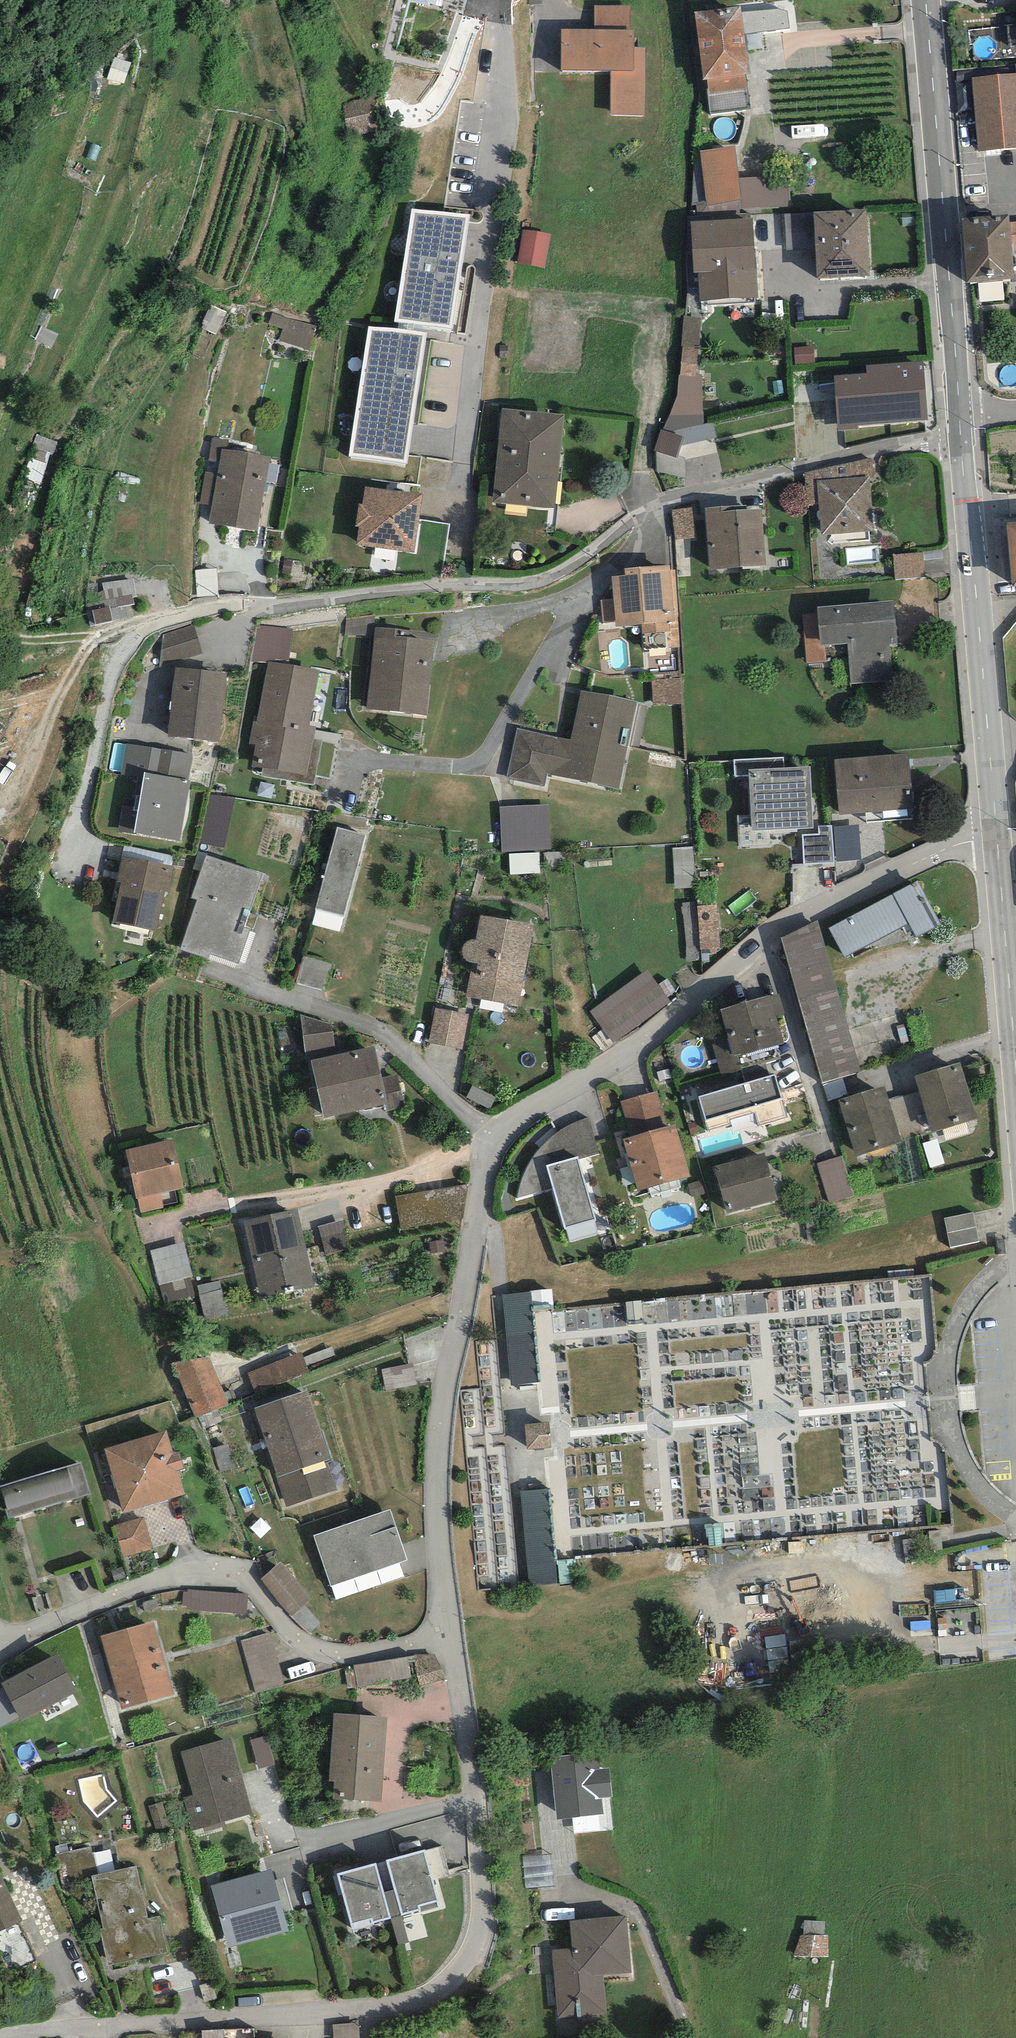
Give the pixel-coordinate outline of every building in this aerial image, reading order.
[(595,5),(595,30),(630,30),(630,5),(595,5)] [(741,6),(694,12),(703,80),(707,80),(709,94),(747,89),(745,74),(749,74),(745,35),(789,28),(787,11),(779,9),(742,12),(741,6)] [(595,30),(561,29),(561,70),(611,71),(611,114),(645,114),(645,48),(634,48),(634,30),(630,30),(595,30)] [(972,77),(978,151),(1015,148),(1015,73),(972,77)] [(750,108),(747,89),(709,94),(708,94),(711,114),(750,108)] [(345,101),(347,130),(375,128),(373,99),(345,101)] [(734,146),(699,151),(707,205),(741,200),(739,179),(734,146)] [(787,175),(739,179),(741,200),(741,209),(789,207),(787,175)] [(470,214),(413,209),(394,320),(454,327),(470,214)] [(867,209),(813,212),(817,279),(871,276),(867,209)] [(784,212),(787,248),(809,246),(807,211),(784,212)] [(1009,214),(962,218),(967,282),(1014,278),(1012,247),(1010,222),(1009,214)] [(753,218),(691,222),(694,272),(699,272),(701,301),(758,297),(753,218)] [(551,234),(522,229),(516,263),(545,268),(551,234)] [(311,346),(316,324),(275,313),(269,335),(311,346)] [(702,318),(684,316),(681,346),(684,346),(698,347),(699,347),(702,318)] [(426,334),(369,325),(349,458),(406,466),(426,334)] [(696,373),(698,347),(684,346),(681,375),(696,376),(696,373)] [(814,347),(794,349),(795,364),(815,362),(814,347)] [(923,361),(866,365),(867,373),(834,376),(838,430),(858,429),(858,425),(927,420),(923,361)] [(702,374),(696,373),(696,376),(681,375),(678,375),(678,396),(663,429),(671,431),(703,423),(702,374)] [(563,415),(501,408),(492,502),(554,509),(563,415)] [(713,422),(703,423),(671,431),(663,429),(661,429),(654,451),(657,452),(657,473),(686,477),(686,487),(723,478),(713,438),(717,437),(713,422)] [(221,449),(227,450),(228,440),(212,437),(208,460),(219,462),(221,449)] [(227,450),(221,449),(219,462),(217,473),(212,506),(209,523),(257,531),(270,457),(227,450)] [(873,458),(804,472),(808,506),(819,503),(822,534),(832,533),(831,537),(828,542),(831,544),(870,540),(869,531),(873,531),(869,478),(875,477),(873,458)] [(212,506),(217,473),(205,472),(200,504),(212,506)] [(422,494),(365,487),(363,504),(359,504),(356,526),(359,526),(356,545),(415,553),(422,494)] [(747,505),(705,507),(709,569),(765,565),(761,509),(747,510),(747,505)] [(695,508),(671,510),(674,540),(698,538),(695,508)] [(1006,523),(1012,587),(1015,587),(1015,522),(1006,523)] [(895,576),(924,575),(923,552),(894,553),(895,576)] [(669,565),(624,568),(625,575),(612,576),(615,626),(641,625),(643,650),(680,648),(675,570),(670,571),(669,565)] [(133,616),(133,578),(104,578),(104,616),(133,616)] [(893,600),(817,606),(817,614),(820,645),(824,645),(847,643),(851,684),(893,681),(890,646),(896,646),(893,600)] [(807,664),(825,662),(824,645),(820,645),(817,614),(803,615),(807,664)] [(372,637),(374,616),(347,618),(344,635),(372,637)] [(159,668),(203,654),(194,625),(163,635),(159,668)] [(257,625),(251,661),(288,660),(293,628),(257,625)] [(376,626),(366,709),(427,715),(435,641),(394,636),(395,628),(376,626)] [(319,671),(268,662),(257,722),(254,721),(250,743),(256,744),(253,765),(263,767),(306,775),(313,739),(315,727),(308,726),(319,671)] [(227,673),(176,667),(168,736),(220,742),(227,673)] [(681,671),(651,673),(653,705),(682,703),(681,671)] [(637,703),(581,691),(571,739),(517,728),(506,779),(544,787),(547,773),(619,788),(637,703)] [(323,740),(313,739),(306,775),(263,767),(261,776),(314,785),(323,740)] [(127,744),(123,775),(144,778),(145,772),(188,780),(193,754),(127,744)] [(908,753),(834,759),(839,815),(913,808),(908,753)] [(735,777),(748,776),(751,831),(813,828),(810,767),(784,768),(784,757),(734,760),(735,777)] [(188,780),(145,772),(144,778),(134,832),(180,841),(190,780),(188,780)] [(225,848),(235,797),(211,795),(200,844),(225,848)] [(547,804),(499,806),(502,850),(550,848),(547,804)] [(858,824),(834,826),(836,862),(861,860),(858,824)] [(832,826),(819,826),(819,834),(802,835),(804,864),(834,863),(832,826)] [(366,835),(338,827),(316,909),(343,915),(366,835)] [(171,866),(173,856),(125,845),(123,855),(171,866)] [(694,847),(673,848),(675,889),(696,888),(694,847)] [(510,871),(540,869),(539,850),(509,852),(510,871)] [(198,851),(193,869),(201,871),(207,855),(207,853),(198,851)] [(171,866),(123,855),(117,881),(121,882),(112,921),(156,931),(165,891),(168,892),(174,867),(171,866)] [(250,910),(262,874),(207,855),(201,871),(192,898),(197,900),(181,950),(208,958),(211,954),(238,963),(251,929),(245,927),(250,910)] [(918,881),(829,928),(844,957),(909,922),(917,937),(941,924),(918,881)] [(696,902),(683,903),(687,961),(701,960),(700,954),(697,907),(696,902)] [(716,905),(697,907),(700,954),(720,952),(716,905)] [(518,1007),(534,925),(480,915),(476,940),(473,940),(469,941),(465,944),(463,947),(463,951),(463,955),(465,959),(467,960),(470,962),(472,963),(466,997),(518,1007)] [(816,920),(781,938),(823,1083),(860,1072),(816,920)] [(324,991),(332,964),(304,956),(296,983),(324,991)] [(648,969),(590,1011),(614,1044),(672,1002),(648,969)] [(771,995),(720,1009),(728,1040),(712,1045),(721,1074),(741,1068),(737,1055),(784,1042),(776,1016),(771,997),(771,995)] [(779,995),(771,997),(776,1016),(784,1014),(779,995)] [(466,1050),(471,1015),(436,1008),(430,1042),(466,1050)] [(332,1024),(301,1015),(306,1061),(311,1060),(336,1055),(332,1024)] [(336,1055),(311,1060),(324,1118),(385,1105),(388,1104),(382,1078),(375,1046),(336,1055)] [(961,1062),(914,1076),(919,1092),(931,1133),(978,1118),(961,1062)] [(775,1074),(698,1097),(708,1131),(731,1124),(729,1120),(755,1112),(759,1126),(788,1117),(775,1074)] [(398,1075),(382,1078),(388,1104),(385,1105),(387,1111),(405,1107),(398,1075)] [(884,1086),(838,1100),(855,1156),(901,1142),(889,1101),(884,1086)] [(630,1137),(623,1139),(638,1191),(690,1176),(675,1124),(667,1126),(657,1092),(620,1102),(630,1137)] [(919,1092),(889,1101),(901,1142),(931,1133),(919,1092)] [(516,1199),(553,1188),(564,1229),(595,1220),(578,1160),(598,1154),(589,1118),(586,1119),(579,1120),(574,1122),(570,1124),(564,1127),(560,1130),(556,1133),(551,1137),(547,1140),(542,1145),(536,1152),(532,1157),(528,1163),(525,1170),(522,1177),(518,1186),(516,1193),(516,1199)] [(173,1139),(126,1150),(137,1198),(184,1187),(173,1139)] [(765,1152),(713,1167),(726,1213),(778,1199),(765,1152)] [(842,1156),(817,1163),(828,1204),(854,1196),(842,1156)] [(463,1219),(470,1184),(396,1197),(402,1229),(463,1219)] [(297,1208),(244,1221),(261,1297),(315,1286),(297,1208)] [(973,1210),(945,1214),(950,1244),(977,1240),(973,1210)] [(326,1254),(350,1248),(343,1220),(318,1227),(326,1254)] [(190,1277),(193,1276),(184,1241),(150,1250),(160,1285),(190,1277)] [(445,1251),(443,1241),(430,1243),(432,1253),(445,1251)] [(195,1295),(190,1277),(160,1285),(165,1303),(195,1295)] [(227,1314),(220,1281),(198,1286),(206,1320),(227,1314)] [(552,1289),(504,1292),(508,1384),(537,1383),(533,1307),(553,1306),(552,1289)] [(307,1366),(335,1355),(332,1347),(304,1358),(307,1366)] [(256,1393),(309,1372),(307,1366),(304,1358),(301,1352),(248,1373),(256,1393)] [(209,1358),(172,1363),(195,1417),(228,1405),(209,1358)] [(389,1384),(414,1383),(413,1366),(388,1368),(389,1384)] [(307,1391),(255,1408),(287,1506),(337,1490),(328,1463),(332,1462),(307,1391)] [(548,1420),(524,1422),(527,1448),(550,1445),(548,1420)] [(123,1512),(185,1494),(181,1478),(182,1478),(180,1470),(185,1468),(179,1452),(175,1453),(173,1446),(171,1447),(166,1431),(104,1449),(123,1512)] [(81,1463),(0,1487),(10,1518),(91,1494),(81,1463)] [(551,1487),(523,1488),(527,1581),(555,1580),(551,1487)] [(390,1510),(314,1536),(331,1586),(407,1560),(390,1510)] [(124,1558),(154,1549),(144,1517),(114,1526),(124,1558)] [(304,1606),(312,1599),(281,1562),(261,1579),(291,1617),(304,1606)] [(247,1614),(248,1594),(188,1589),(187,1592),(183,1592),(183,1606),(187,1606),(187,1610),(247,1614)] [(310,1633),(321,1623),(304,1606),(291,1617),(301,1626),(310,1633)] [(153,1621),(101,1636),(122,1709),(174,1694),(153,1621)] [(256,1693),(285,1685),(270,1633),(242,1641),(256,1693)] [(21,1722),(77,1692),(57,1654),(1,1684),(3,1688),(19,1718),(21,1722)] [(420,1686),(446,1679),(434,1655),(414,1655),(415,1662),(420,1686)] [(358,1686),(411,1677),(407,1658),(354,1667),(354,1670),(358,1686)] [(345,1671),(348,1688),(358,1686),(354,1670),(345,1671)] [(19,1718),(3,1688),(0,1689),(0,1728),(19,1718)] [(387,1717),(334,1714),(329,1781),(334,1781),(333,1799),(382,1802),(387,1717)] [(259,1769),(276,1763),(266,1735),(250,1741),(259,1769)] [(224,1821),(252,1813),(232,1738),(181,1752),(194,1796),(183,1798),(193,1831),(203,1828),(204,1832),(226,1826),(224,1821)] [(598,1752),(550,1757),(557,1819),(604,1814),(602,1798),(613,1797),(609,1768),(600,1769),(598,1752)] [(424,1850),(386,1860),(401,1916),(422,1910),(421,1906),(438,1902),(424,1850)] [(525,1889),(554,1887),(551,1855),(522,1857),(525,1889)] [(376,1863),(337,1874),(351,1925),(371,1920),(372,1924),(392,1919),(376,1863)] [(136,1866),(91,1876),(103,1929),(100,1929),(108,1965),(167,1952),(160,1916),(148,1918),(136,1866)] [(271,1869),(210,1886),(227,1947),(288,1930),(271,1869)] [(23,1921),(0,1872),(0,1932),(23,1921)] [(631,1972),(626,1916),(569,1921),(572,1949),(553,1951),(558,2017),(607,2013),(603,1975),(631,1972)] [(827,1951),(826,1931),(798,1933),(799,1953),(827,1951)] [(333,2025),(334,2037),(360,2037),(359,2023),(333,2025)] [(223,2029),(202,2031),(202,2037),(225,2037),(223,2029)]
